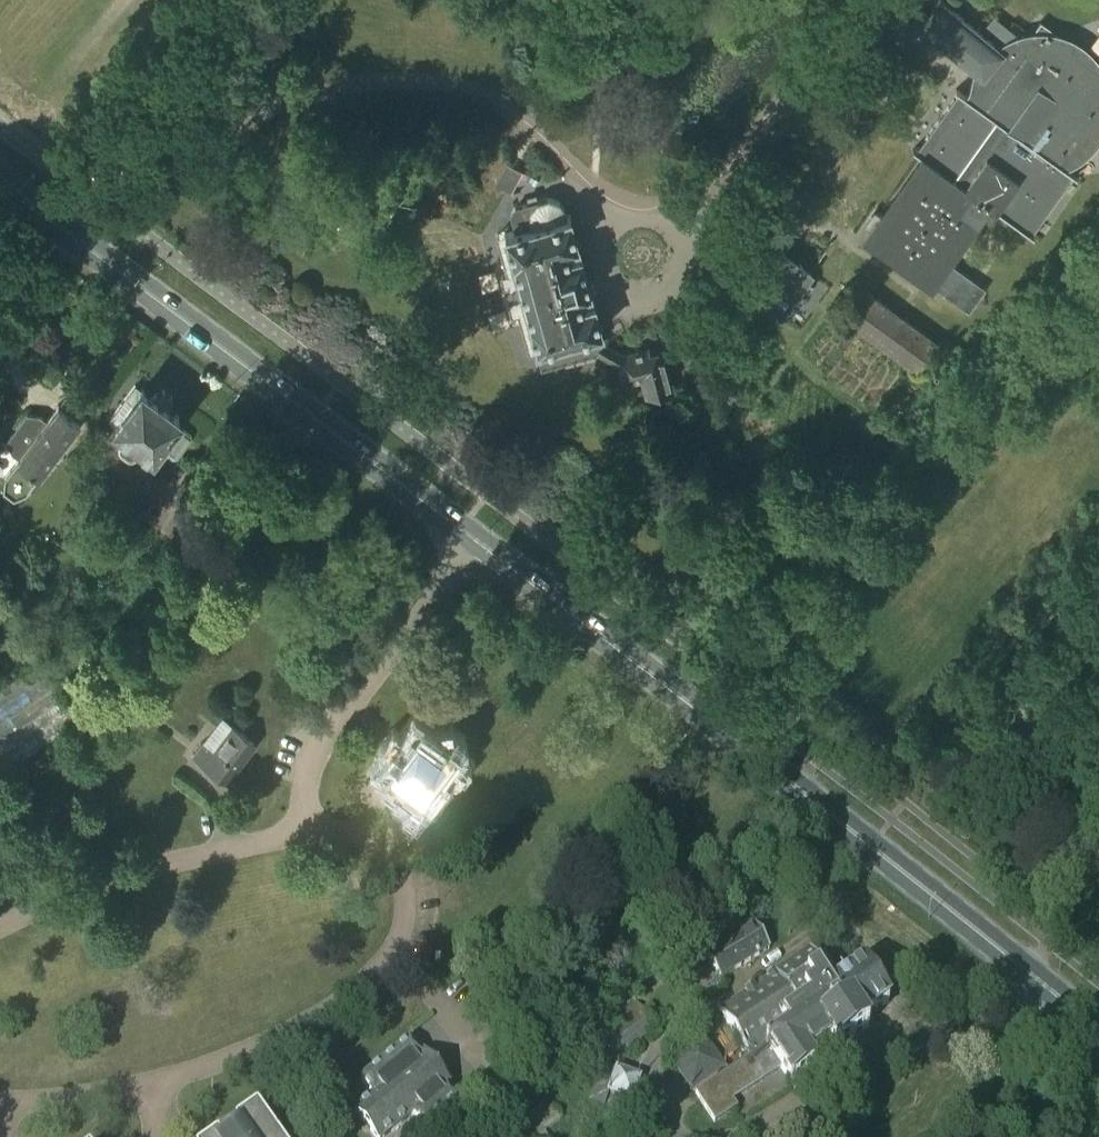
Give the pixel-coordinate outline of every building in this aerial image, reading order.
[(941,0),(940,0),(919,26),(988,82),(984,86),(979,82),(972,93),(976,96),(972,102),(955,90),(954,91),(957,93),(916,152),(912,150),(912,151),(923,159),(882,216),(879,213),(861,239),(862,240),(864,237),(932,286),(930,288),(931,289),(933,287),(969,312),(985,289),(949,264),(950,264),(947,261),(987,204),(1033,238),(1034,236),(1031,234),(1073,176),(1076,178),(1077,177),(1064,167),(1077,149),(1085,155),(1098,136),(1098,123),(1097,122),(1098,119),(1098,99),(1092,94),(1098,85),(1098,75),(1088,67),(1093,59),(1041,21),(1024,45),(1017,40),(1007,54),(941,0)] [(112,124),(128,112),(123,105),(107,116),(112,124)] [(506,163),(496,182),(512,191),(522,171),(506,163)] [(566,214),(564,210),(558,201),(547,196),(514,206),(510,212),(515,229),(507,231),(507,230),(503,231),(504,235),(505,235),(511,257),(510,258),(511,261),(512,261),(528,318),(527,318),(528,322),(529,321),(535,344),(534,344),(535,348),(536,348),(541,364),(594,349),(616,364),(622,383),(640,378),(645,396),(671,387),(660,349),(642,355),(640,349),(622,355),(600,340),(598,330),(602,329),(601,326),(600,326),(594,303),(595,303),(594,299),(593,299),(588,282),(581,284),(570,244),(574,243),(574,244),(578,243),(577,240),(576,240),(570,217),(571,217),(570,213),(566,214)] [(798,265),(782,253),(781,252),(780,253),(780,254),(753,292),(752,292),(751,294),(753,295),(753,294),(781,314),(810,273),(800,266),(802,263),(800,262),(798,265)] [(916,369),(935,343),(862,290),(843,316),(916,369)] [(110,418),(116,423),(109,434),(119,442),(118,443),(118,445),(119,447),(120,448),(121,450),(126,454),(128,455),(130,455),(132,455),(134,454),(135,453),(145,461),(156,447),(172,458),(178,457),(192,438),(191,432),(175,421),(177,418),(178,418),(179,416),(177,414),(177,415),(168,408),(176,397),(159,386),(152,396),(143,390),(143,389),(141,388),(140,389),(135,384),(110,418)] [(730,385),(722,396),(734,405),(742,394),(730,385)] [(80,421),(58,405),(47,421),(40,416),(27,414),(7,441),(12,453),(19,458),(18,460),(19,460),(5,478),(4,491),(14,498),(26,493),(40,475),(80,421)] [(845,451),(843,460),(861,463),(862,455),(845,451)] [(78,721),(46,673),(38,660),(0,686),(0,773),(78,721)] [(226,780),(243,756),(254,742),(222,718),(194,755),(226,780)] [(438,738),(416,721),(401,741),(394,735),(387,744),(392,748),(378,767),(393,779),(386,789),(415,811),(422,801),(424,802),(438,783),(445,775),(454,782),(468,764),(458,756),(462,751),(461,740),(452,733),(441,734),(438,738)] [(720,979),(770,950),(756,927),(706,957),(720,979)] [(835,987),(810,951),(776,974),(775,973),(774,974),(774,975),(768,979),(768,978),(767,979),(754,988),(752,988),(752,989),(747,993),(746,992),(745,993),(745,994),(719,1011),(750,1058),(695,1094),(715,1124),(737,1109),(732,1102),(780,1069),(794,1091),(819,1075),(808,1058),(831,1042),(834,1047),(836,1050),(868,1029),(866,1026),(863,1021),(885,1007),(888,1005),(864,968),(861,970),(849,978),(849,977),(847,978),(848,979),(835,987)] [(628,1051),(657,1028),(650,1019),(642,1009),(636,1002),(608,1024),(615,1034),(605,1042),(615,1055),(625,1047),(628,1051)] [(648,1004),(642,1009),(650,1019),(656,1014),(648,1004)] [(410,1041),(361,1081),(374,1096),(355,1111),(375,1136),(386,1136),(413,1115),(426,1130),(459,1103),(447,1088),(449,1086),(424,1055),(422,1057),(410,1041)] [(603,1065),(590,1100),(604,1105),(608,1096),(631,1104),(641,1078),(617,1070),(603,1065)] [(521,1093),(517,1096),(515,1094),(498,1107),(521,1136),(547,1136),(544,1132),(562,1118),(549,1101),(530,1114),(526,1109),(530,1105),(521,1093)] [(258,1114),(256,1115),(237,1128),(235,1129),(237,1132),(236,1132),(238,1134),(233,1136),(232,1136),(230,1135),(228,1135),(227,1135),(226,1136),(225,1136),(274,1136),(259,1116),(258,1114)]
